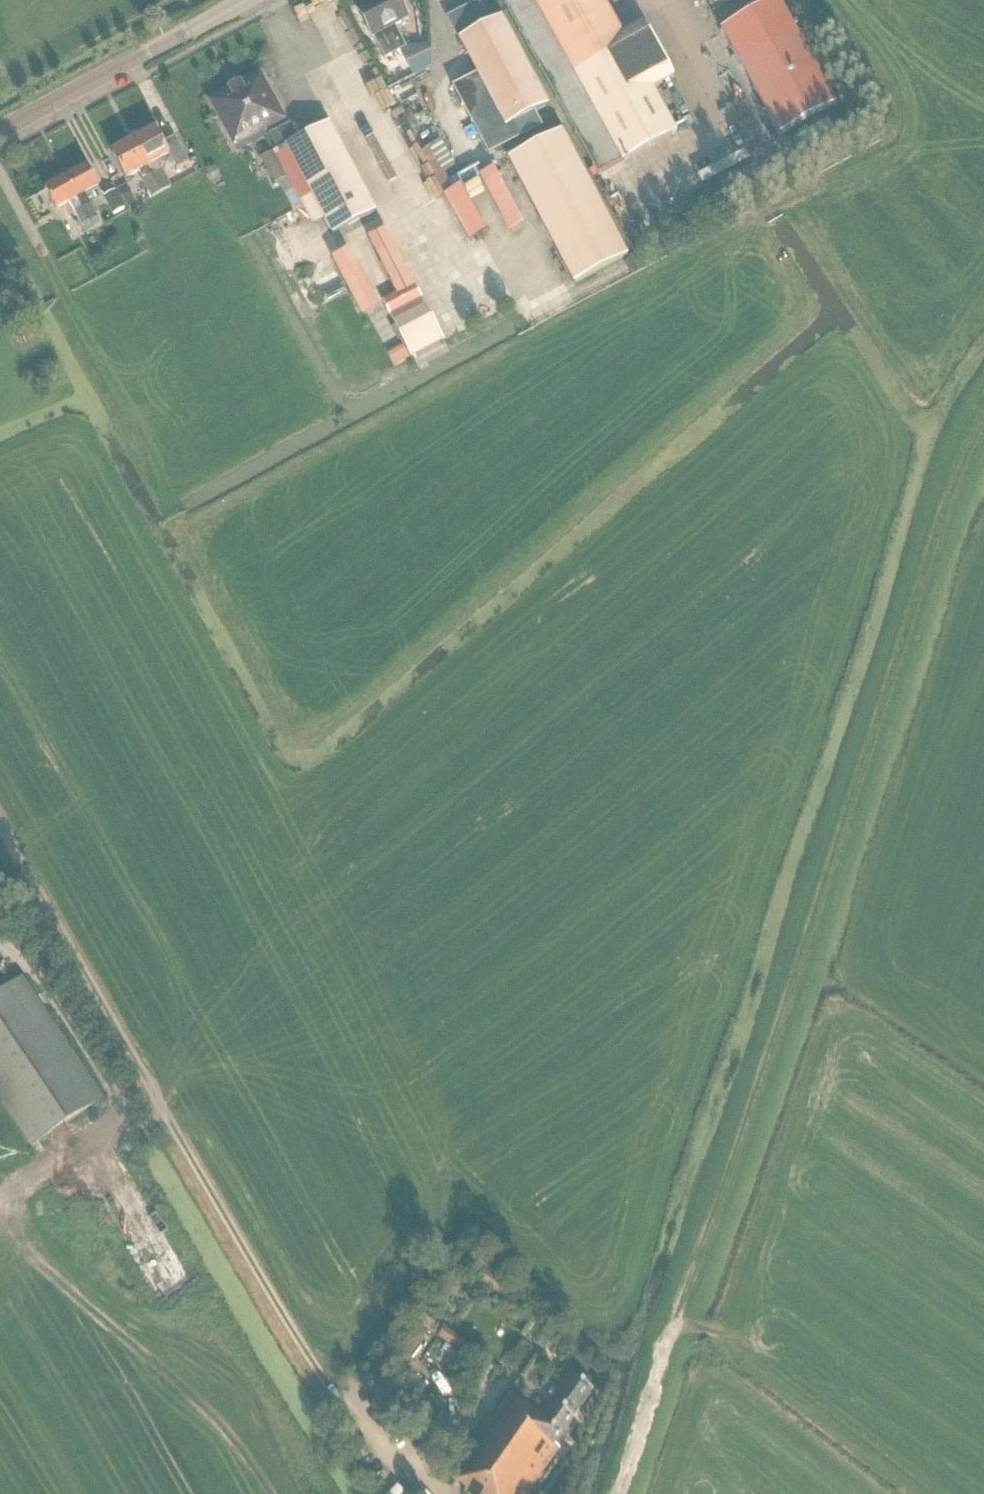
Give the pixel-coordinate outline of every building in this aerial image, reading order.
[(398,0),(372,0),(356,9),(371,38),(373,37),(385,59),(406,48),(394,26),(408,19),(398,0)] [(622,163),(676,133),(652,89),(673,78),(643,23),(622,35),(603,0),(532,0),(622,163)] [(778,0),(776,0),(720,31),(779,136),(836,104),(778,0)] [(477,74),(453,87),(489,155),(543,127),(535,112),(548,105),(501,17),(488,24),(477,3),(447,18),(455,33),(457,32),(461,38),(459,39),(477,74)] [(280,118),(259,78),(242,87),(240,84),(228,90),(230,93),(213,102),(226,127),(226,132),(231,141),(240,136),(242,132),(259,122),(262,128),(280,118)] [(301,203),(313,197),(332,234),(375,212),(329,123),(286,146),(288,149),(276,155),(301,203)] [(151,175),(161,192),(171,187),(157,162),(169,156),(176,169),(189,163),(174,137),(162,144),(154,130),(133,141),(147,167),(147,168),(151,175)] [(630,254),(562,130),(509,159),(576,283),(630,254)] [(151,175),(147,168),(147,167),(133,141),(112,153),(126,179),(139,172),(143,179),(141,180),(151,198),(161,192),(151,175)] [(87,166),(66,178),(93,228),(102,224),(85,193),(98,186),(87,166)] [(467,240),(503,225),(507,234),(520,229),(495,169),(446,189),(467,240)] [(85,233),(93,228),(66,178),(45,190),(56,210),(69,203),(81,226),(85,233)] [(113,215),(124,209),(114,191),(103,197),(113,215)] [(420,300),(390,316),(407,348),(437,333),(420,300)] [(0,970),(0,1100),(32,1148),(104,1099),(22,977),(10,985),(0,970)] [(507,1401),(452,1481),(467,1491),(465,1493),(528,1493),(559,1449),(555,1446),(592,1391),(567,1374),(560,1385),(566,1389),(546,1418),(512,1395),(507,1401)]
